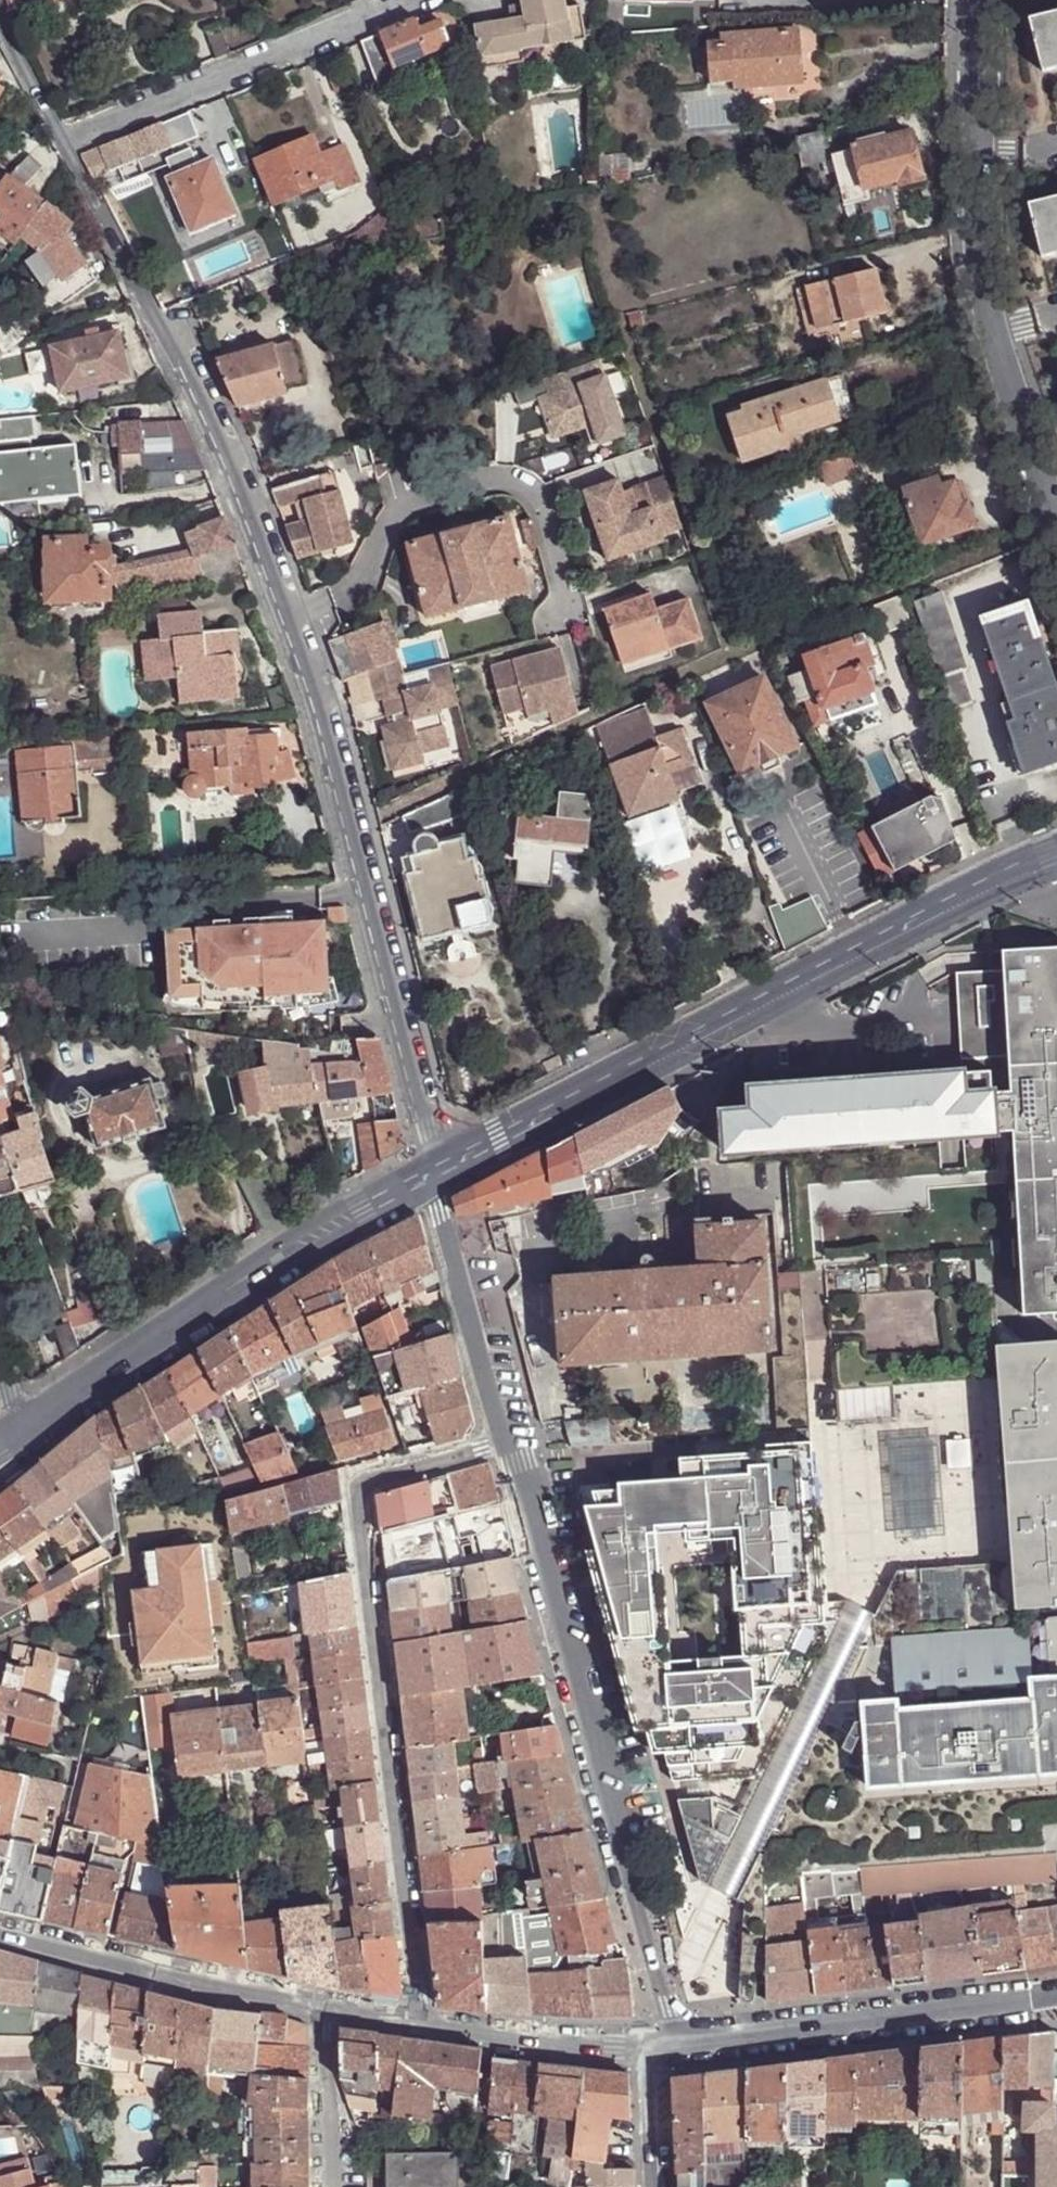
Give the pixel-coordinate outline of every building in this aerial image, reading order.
[(9,14),(24,8),(21,0),(4,0),(9,14)] [(523,5),(525,17),(512,19),(475,26),(480,59),(523,52),(523,50),(587,39),(581,4),(565,7),(564,0),(522,0),(523,5)] [(509,7),(512,19),(525,17),(523,5),(509,7)] [(436,12),(381,34),(395,69),(449,47),(448,43),(436,12)] [(1029,19),(1042,73),(1056,69),(1056,12),(1029,19)] [(216,60),(230,54),(219,29),(205,34),(216,60)] [(708,46),(711,81),(733,79),(735,87),(736,87),(804,82),(800,30),(722,36),(722,44),(708,46)] [(371,38),(362,42),(380,89),(399,81),(395,69),(381,34),(371,38)] [(708,37),(708,46),(722,44),(722,36),(708,37)] [(523,52),(480,59),(482,71),(525,63),(523,52)] [(338,73),(328,77),(336,94),(345,90),(338,73)] [(733,79),(711,81),(711,90),(736,88),(736,87),(735,87),(733,79)] [(228,97),(192,111),(196,123),(232,108),(228,97)] [(164,122),(161,124),(170,147),(191,138),(186,126),(168,132),(164,122)] [(161,124),(129,136),(138,162),(170,149),(170,147),(161,124)] [(798,138),(802,166),(829,159),(823,132),(798,138)] [(833,155),(846,206),(869,200),(866,189),(900,181),(901,184),(924,179),(911,132),(854,148),(854,149),(833,155)] [(129,136),(99,149),(105,166),(108,173),(138,162),(129,136)] [(310,136),(253,161),(273,206),(320,187),(333,181),(337,192),(349,187),(358,185),(346,156),(323,166),(318,155),(310,136)] [(342,146),(318,155),(323,166),(346,156),(342,146)] [(79,156),(87,172),(105,166),(99,149),(79,156)] [(601,156),(598,189),(620,183),(621,157),(601,156)] [(7,178),(21,189),(39,167),(25,157),(7,178)] [(168,179),(190,236),(236,215),(212,159),(168,179)] [(42,204),(21,189),(7,178),(0,188),(0,232),(15,243),(20,235),(42,204)] [(1029,205),(1041,258),(1056,255),(1056,199),(1029,205)] [(72,227),(42,204),(20,235),(29,242),(41,250),(26,262),(47,292),(44,294),(43,300),(45,306),(51,309),(57,308),(96,281),(71,245),(65,236),(70,231),(72,227)] [(442,222),(413,226),(416,246),(444,240),(442,222)] [(502,234),(497,229),(489,230),(486,238),(492,243),(499,241),(502,234)] [(76,235),(70,231),(65,236),(71,245),(76,241),(76,235)] [(29,242),(20,235),(15,243),(13,246),(21,252),(29,242)] [(243,263),(249,278),(271,269),(294,260),(289,246),(243,263)] [(871,267),(803,285),(814,329),(882,313),(871,267)] [(249,278),(239,282),(247,298),(277,287),(271,269),(249,278)] [(0,303),(0,352),(4,354),(30,334),(18,314),(16,316),(13,313),(0,303)] [(252,307),(247,303),(241,305),(240,311),(244,315),(251,313),(252,307)] [(86,332),(87,339),(51,348),(60,393),(118,380),(119,386),(135,382),(128,352),(123,352),(119,333),(98,337),(96,329),(86,332)] [(293,342),(274,347),(285,389),(304,384),(293,342)] [(227,385),(236,407),(286,394),(285,389),(274,347),(216,362),(227,385)] [(600,361),(512,391),(518,407),(540,400),(554,439),(591,427),(597,445),(626,435),(606,377),(600,361)] [(787,439),(800,435),(840,423),(827,381),(743,408),(744,413),(728,418),(744,463),(788,449),(790,448),(787,439)] [(984,409),(980,397),(967,402),(971,414),(984,409)] [(7,420),(10,441),(31,439),(37,439),(34,418),(7,420)] [(81,497),(76,445),(32,450),(31,439),(10,441),(7,420),(0,421),(0,505),(81,497)] [(140,456),(197,450),(185,423),(118,424),(118,433),(112,433),(113,448),(120,448),(122,476),(142,474),(140,456)] [(804,447),(800,435),(787,439),(790,448),(791,452),(804,447)] [(368,443),(355,447),(359,465),(373,462),(368,443)] [(140,456),(142,474),(206,472),(205,470),(203,464),(199,454),(197,450),(140,456)] [(829,488),(845,481),(858,476),(849,454),(820,466),(829,488)] [(321,476),(326,495),(339,491),(334,472),(321,476)] [(271,490),(271,491),(278,509),(296,504),(301,523),(285,527),(298,559),(352,544),(354,542),(339,491),(326,495),(321,476),(271,490)] [(619,481),(585,493),(592,513),(598,530),(609,563),(665,543),(662,535),(683,528),(666,479),(624,493),(619,481)] [(906,491),(912,509),(923,544),(975,527),(961,481),(941,488),(939,480),(906,491)] [(923,544),(912,509),(902,512),(914,548),(923,544)] [(598,530),(592,513),(589,514),(595,531),(598,530)] [(408,545),(427,619),(530,592),(510,518),(408,545)] [(532,520),(532,519),(524,521),(532,550),(539,548),(532,520)] [(230,532),(225,520),(186,534),(193,552),(185,554),(188,569),(176,572),(179,586),(204,580),(219,585),(247,576),(236,549),(230,532)] [(54,601),(54,607),(87,605),(87,612),(103,611),(103,599),(107,598),(106,586),(106,574),(109,574),(109,570),(108,551),(86,553),(85,542),(49,544),(48,571),(50,571),(50,601),(54,601)] [(1039,554),(1034,542),(1022,547),(1027,559),(1039,554)] [(152,593),(179,586),(176,572),(188,569),(185,554),(146,562),(152,593)] [(146,577),(149,593),(152,593),(146,562),(143,563),(146,577)] [(143,563),(109,570),(109,574),(106,574),(106,586),(146,577),(143,563)] [(640,592),(603,605),(619,652),(665,636),(670,650),(703,639),(689,600),(657,611),(652,595),(643,598),(640,592)] [(914,602),(950,709),(972,701),(961,669),(967,667),(941,592),(914,602)] [(1008,702),(1014,720),(1007,722),(1025,776),(1056,763),(1056,687),(1045,652),(1039,633),(1027,599),(979,617),(1008,702)] [(261,611),(257,601),(241,607),(245,616),(261,611)] [(383,602),(377,604),(384,622),(384,623),(389,621),(383,602)] [(143,681),(178,678),(173,631),(201,628),(199,611),(157,616),(159,640),(139,642),(143,681)] [(346,636),(329,642),(343,681),(360,674),(369,671),(397,660),(398,660),(393,646),(385,648),(377,626),(384,623),(384,622),(346,636)] [(384,623),(377,626),(385,648),(393,646),(384,623)] [(1039,633),(1045,652),(1056,648),(1056,627),(1039,633)] [(173,631),(178,678),(181,702),(213,699),(235,697),(238,696),(241,696),(239,684),(236,654),(239,654),(238,640),(237,638),(232,633),(225,630),(215,631),(215,633),(207,634),(202,635),(201,628),(173,631)] [(825,709),(873,692),(865,671),(874,667),(863,634),(806,655),(811,670),(790,678),(798,703),(810,699),(816,726),(830,722),(825,709)] [(665,636),(619,652),(624,666),(670,650),(665,636)] [(561,650),(491,668),(503,715),(525,709),(527,717),(549,711),(553,726),(578,715),(561,650)] [(397,660),(369,671),(377,701),(383,699),(390,724),(382,726),(386,743),(395,740),(400,759),(423,754),(450,746),(440,710),(459,705),(448,664),(403,676),(397,660)] [(762,765),(778,757),(798,747),(765,678),(709,706),(742,774),(762,765)] [(877,705),(873,692),(825,709),(830,722),(877,705)] [(1014,720),(1008,702),(1000,705),(1007,722),(1014,720)] [(597,728),(630,820),(680,802),(674,785),(698,777),(681,730),(657,738),(647,710),(597,728)] [(189,735),(195,777),(192,778),(187,783),(186,790),(190,796),(199,799),(199,801),(255,794),(255,789),(277,786),(277,782),(295,778),(289,750),(278,754),(277,735),(239,739),(238,730),(189,735)] [(395,740),(386,743),(394,771),(425,762),(423,754),(400,759),(395,740)] [(75,745),(77,773),(92,771),(92,775),(117,772),(114,741),(75,745)] [(80,818),(77,773),(75,745),(17,751),(23,823),(24,823),(25,825),(28,831),(35,833),(42,831),(45,825),(46,821),(63,819),(80,818)] [(782,766),(778,757),(762,765),(766,773),(782,766)] [(464,791),(403,816),(410,835),(473,815),(469,806),(464,791)] [(561,795),(558,825),(587,828),(587,831),(591,831),(593,816),(587,798),(561,795)] [(932,798),(858,836),(881,881),(957,842),(943,801),(932,798)] [(680,802),(630,820),(634,832),(685,814),(680,802)] [(587,828),(558,825),(520,821),(521,808),(504,806),(499,844),(505,845),(503,860),(523,861),(520,881),(547,884),(548,884),(553,846),(585,850),(585,848),(587,831),(587,828)] [(469,859),(464,838),(440,844),(439,843),(439,841),(438,840),(437,838),(436,837),(434,836),(432,835),(431,834),(429,834),(427,834),(424,835),(422,836),(420,837),(418,839),(417,841),(416,844),(416,847),(417,855),(411,856),(411,859),(406,860),(409,873),(407,874),(424,941),(464,932),(492,925),(487,903),(490,902),(484,879),(481,880),(476,858),(469,859)] [(785,954),(829,932),(811,900),(782,913),(789,928),(778,933),(785,954)] [(769,907),(778,933),(789,928),(782,913),(778,903),(769,907)] [(344,906),(328,907),(329,922),(348,921),(344,906)] [(214,921),(214,929),(293,924),(292,916),(214,921)] [(168,933),(172,988),(172,998),(234,994),(235,1004),(249,1003),(250,1008),(251,1007),(282,1005),(282,1000),(298,999),(297,992),(328,990),(327,977),(324,922),(293,924),(214,929),(168,933)] [(1002,949),(1004,969),(1008,1056),(1010,1092),(1013,1133),(1018,1229),(1023,1315),(1053,1314),(1056,1313),(1056,946),(1002,949)] [(1008,1056),(1004,969),(956,972),(960,1059),(1008,1056)] [(333,977),(327,977),(328,990),(297,992),(298,999),(282,1000),(282,1005),(282,1009),(284,1009),(319,1004),(339,999),(333,977)] [(172,998),(172,988),(168,988),(164,1003),(210,1010),(232,1012),(236,1012),(250,1010),(251,1007),(250,1008),(249,1003),(235,1004),(234,994),(172,998)] [(188,1031),(158,1028),(162,1058),(191,1055),(191,1047),(188,1031)] [(246,1039),(188,1031),(191,1047),(210,1048),(245,1052),(246,1039)] [(391,1092),(378,1039),(356,1040),(359,1055),(361,1055),(362,1063),(369,1093),(373,1092),(373,1094),(391,1092)] [(298,1046),(263,1041),(268,1071),(300,1067),(299,1050),(298,1046)] [(353,1096),(369,1093),(362,1063),(361,1055),(359,1055),(337,1051),(337,1056),(331,1055),(307,1052),(310,1067),(318,1101),(322,1122),(349,1119),(355,1110),(353,1096)] [(550,1075),(565,1068),(560,1054),(543,1062),(550,1075)] [(35,1114),(23,1067),(15,1069),(27,1116),(35,1114)] [(318,1101),(310,1067),(300,1067),(268,1071),(275,1107),(318,1101)] [(275,1107),(268,1071),(243,1075),(250,1112),(254,1115),(272,1111),(275,1107)] [(752,1087),(753,1110),(755,1136),(966,1123),(964,1095),(962,1074),(752,1087)] [(107,1084),(110,1094),(123,1090),(120,1080),(119,1080),(112,1080),(107,1084)] [(99,1097),(92,1099),(86,1114),(96,1150),(123,1142),(138,1137),(165,1129),(151,1081),(134,1086),(123,1090),(110,1094),(99,1097)] [(668,1086),(574,1134),(583,1176),(655,1136),(661,1146),(682,1113),(668,1086)] [(86,1114),(92,1099),(82,1090),(69,1094),(66,1108),(77,1118),(86,1114)] [(995,1134),(1013,1133),(1010,1092),(993,1093),(995,1134)] [(728,1153),(988,1135),(995,1134),(993,1093),(964,1095),(966,1123),(755,1136),(753,1110),(725,1112),(728,1153)] [(39,1127),(35,1114),(27,1116),(17,1119),(20,1133),(39,1127)] [(404,1152),(397,1121),(374,1123),(382,1164),(404,1152)] [(21,1191),(2,1138),(1,1123),(0,1124),(0,1197),(21,1191)] [(382,1164),(374,1123),(356,1125),(362,1175),(382,1164)] [(20,1133),(2,1138),(21,1191),(33,1187),(52,1181),(48,1169),(41,1152),(37,1143),(41,1141),(39,1127),(20,1133)] [(988,1135),(993,1230),(1018,1229),(1013,1133),(995,1134),(988,1135)] [(574,1134),(547,1149),(551,1194),(585,1187),(583,1177),(583,1176),(574,1134)] [(655,1136),(583,1176),(583,1177),(614,1171),(661,1146),(655,1136)] [(139,1142),(138,1137),(123,1142),(125,1147),(139,1142)] [(50,1148),(41,1152),(48,1169),(57,1165),(50,1148)] [(453,1197),(457,1214),(551,1194),(547,1149),(523,1161),(513,1166),(453,1197)] [(252,1164),(235,1174),(264,1231),(280,1220),(252,1164)] [(33,1187),(21,1191),(27,1207),(28,1209),(39,1206),(33,1187)] [(687,1242),(686,1205),(680,1205),(668,1217),(666,1242),(687,1242)] [(419,1217),(369,1242),(385,1291),(386,1295),(392,1293),(403,1287),(420,1278),(433,1272),(419,1217)] [(71,1218),(67,1219),(72,1231),(75,1231),(78,1226),(75,1220),(71,1218)] [(698,1268),(768,1263),(765,1222),(697,1227),(698,1268)] [(369,1242),(333,1261),(349,1309),(385,1291),(369,1242)] [(1051,1835),(1056,1832),(1056,1468),(1047,1419),(1056,1418),(1056,1340),(1027,1341),(1000,1343),(998,1316),(994,1257),(825,1269),(835,1380),(999,1367),(1000,1379),(1001,1387),(1011,1386),(1019,1487),(1024,1562),(1014,1563),(1014,1576),(908,1585),(907,1572),(898,1573),(876,1615),(867,1634),(742,1898),(747,1902),(743,1997),(744,1999),(746,2000),(747,2001),(748,2001),(750,2002),(752,2001),(754,2001),(756,1999),(758,1992),(771,1996),(766,1961),(765,1877),(800,1874),(832,1871),(862,1869),(896,1866),(971,1861),(977,1859),(988,1856),(1008,1850),(1051,1835)] [(349,1309),(333,1261),(303,1282),(272,1302),(294,1354),(330,1337),(354,1326),(353,1323),(349,1309)] [(698,1268),(556,1278),(563,1364),(775,1350),(768,1263),(698,1268)] [(420,1278),(403,1287),(409,1300),(426,1291),(420,1278)] [(392,1293),(386,1295),(389,1306),(362,1319),(365,1326),(398,1310),(392,1293)] [(99,1296),(64,1309),(69,1322),(71,1330),(107,1318),(99,1296)] [(229,1329),(251,1377),(294,1354),(272,1302),(229,1329)] [(365,1326),(376,1359),(411,1347),(426,1342),(421,1328),(413,1331),(407,1333),(402,1320),(398,1310),(365,1326)] [(998,1316),(1000,1343),(1027,1341),(998,1316)] [(413,1331),(408,1319),(402,1320),(407,1333),(413,1331)] [(71,1330),(69,1322),(53,1327),(64,1360),(79,1351),(71,1330)] [(363,1352),(354,1326),(330,1337),(340,1360),(363,1352)] [(259,1394),(251,1377),(229,1329),(199,1349),(219,1395),(229,1388),(237,1402),(246,1396),(249,1401),(260,1396),(259,1394)] [(389,1399),(462,1378),(450,1334),(426,1342),(411,1347),(376,1359),(389,1399)] [(190,1414),(219,1395),(199,1349),(169,1369),(190,1414)] [(259,1394),(260,1396),(279,1388),(278,1384),(302,1373),(300,1367),(297,1361),(294,1354),(251,1377),(259,1394)] [(781,1431),(801,1431),(796,1356),(776,1358),(781,1431)] [(305,1366),(300,1367),(302,1373),(304,1378),(311,1375),(307,1365),(305,1366)] [(836,1391),(1000,1379),(999,1367),(835,1380),(836,1391)] [(187,1416),(190,1414),(169,1369),(142,1387),(162,1432),(187,1416)] [(311,1375),(304,1378),(311,1395),(319,1392),(313,1374),(311,1375)] [(475,1427),(462,1378),(389,1399),(393,1412),(412,1406),(424,1402),(429,1421),(435,1445),(469,1435),(475,1427)] [(1009,1488),(1014,1563),(1024,1562),(1019,1487),(1011,1386),(1001,1387),(1009,1488)] [(131,1454),(166,1441),(162,1432),(142,1387),(116,1405),(131,1454)] [(383,1413),(378,1393),(359,1399),(361,1407),(365,1418),(383,1413)] [(424,1402),(412,1406),(415,1419),(421,1422),(429,1421),(424,1402)] [(116,1405),(98,1417),(107,1461),(131,1454),(116,1405)] [(340,1405),(319,1412),(339,1461),(394,1445),(383,1413),(365,1418),(361,1407),(343,1413),(340,1405)] [(187,1416),(162,1432),(170,1447),(196,1432),(187,1416)] [(107,1461),(98,1417),(42,1462),(71,1502),(78,1511),(90,1527),(100,1543),(119,1530),(113,1493),(110,1477),(109,1473),(107,1461)] [(610,1418),(566,1421),(574,1447),(612,1444),(610,1418)] [(1047,1419),(1056,1468),(1056,1418),(1047,1419)] [(801,1436),(802,1450),(813,1449),(815,1449),(814,1435),(813,1430),(801,1431),(801,1436)] [(278,1436),(282,1445),(290,1441),(286,1432),(278,1436)] [(261,1483),(295,1473),(282,1445),(278,1436),(277,1433),(244,1446),(254,1466),(261,1483)] [(813,1449),(802,1450),(817,1650),(823,1649),(829,1638),(827,1620),(826,1602),(820,1541),(823,1541),(817,1477),(816,1477),(814,1456),(815,1456),(815,1449),(813,1449)] [(817,1650),(802,1450),(684,1459),(685,1468),(690,1529),(697,1529),(732,1526),(734,1538),(744,1537),(746,1551),(735,1552),(737,1577),(747,1577),(750,1608),(743,1609),(743,1612),(745,1628),(765,1627),(768,1652),(747,1654),(699,1659),(699,1666),(682,1668),(681,1660),(661,1662),(657,1601),(662,1601),(659,1560),(642,1562),(641,1547),(657,1546),(653,1488),(609,1491),(610,1503),(599,1505),(623,1595),(627,1607),(640,1656),(642,1662),(666,1749),(674,1779),(689,1777),(711,1776),(712,1776),(712,1774),(766,1769),(823,1649),(817,1650)] [(134,1464),(131,1454),(107,1461),(109,1473),(134,1464)] [(71,1516),(78,1511),(71,1502),(42,1462),(14,1485),(45,1528),(50,1536),(61,1550),(81,1535),(69,1517),(71,1516)] [(447,1473),(457,1511),(499,1500),(489,1462),(447,1473)] [(225,1493),(261,1483),(254,1466),(217,1476),(225,1493)] [(340,1503),(338,1472),(299,1480),(281,1486),(288,1516),(340,1503)] [(426,1479),(433,1517),(457,1511),(447,1473),(426,1479)] [(113,1493),(122,1491),(120,1476),(110,1477),(113,1493)] [(194,1501),(225,1493),(217,1476),(196,1482),(199,1491),(192,1493),(194,1501)] [(377,1492),(381,1529),(433,1517),(426,1479),(401,1486),(377,1492)] [(45,1528),(14,1485),(0,1495),(0,1526),(15,1547),(45,1528)] [(612,1596),(623,1595),(599,1505),(610,1503),(609,1491),(608,1485),(581,1486),(612,1596)] [(288,1516),(281,1486),(265,1490),(228,1501),(231,1531),(288,1516)] [(381,1529),(387,1580),(510,1558),(515,1557),(499,1500),(457,1511),(433,1517),(381,1529)] [(82,1532),(90,1527),(78,1511),(71,1516),(82,1532)] [(327,1526),(334,1557),(347,1554),(345,1536),(344,1525),(343,1522),(327,1526)] [(15,1547),(0,1526),(0,1558),(15,1547)] [(731,1552),(735,1552),(746,1551),(744,1537),(734,1538),(732,1526),(697,1529),(698,1544),(730,1542),(731,1552)] [(28,1551),(50,1536),(45,1528),(15,1547),(21,1555),(28,1551)] [(134,1595),(141,1661),(214,1654),(213,1647),(201,1543),(143,1550),(147,1587),(140,1588),(138,1589),(135,1591),(134,1595)] [(71,1565),(79,1575),(100,1565),(112,1558),(102,1545),(71,1565)] [(240,1596),(251,1593),(245,1545),(232,1548),(240,1596)] [(659,1560),(657,1546),(641,1547),(642,1562),(659,1560)] [(23,1558),(21,1555),(15,1547),(0,1558),(0,1573),(23,1558)] [(40,1584),(41,1584),(48,1579),(28,1551),(21,1555),(23,1558),(40,1584)] [(387,1580),(391,1609),(450,1599),(461,1597),(472,1596),(519,1588),(510,1558),(387,1580)] [(41,1584),(46,1592),(51,1590),(73,1580),(79,1575),(71,1565),(70,1563),(48,1579),(41,1584)] [(964,1568),(907,1572),(908,1585),(1014,1576),(1014,1563),(964,1568)] [(355,1623),(349,1572),(299,1582),(304,1634),(310,1632),(355,1623)] [(736,1612),(743,1612),(743,1609),(750,1608),(747,1577),(737,1577),(734,1577),(736,1612)] [(73,1580),(51,1590),(54,1600),(77,1590),(73,1580)] [(16,1598),(21,1605),(28,1603),(44,1594),(46,1592),(41,1584),(40,1584),(16,1598)] [(472,1596),(475,1628),(527,1620),(519,1588),(472,1596)] [(46,1592),(44,1594),(49,1611),(56,1608),(54,1600),(51,1590),(46,1592)] [(44,1594),(28,1603),(32,1619),(49,1611),(44,1594)] [(21,1605),(16,1598),(14,1595),(0,1603),(0,1616),(21,1605)] [(391,1609),(395,1641),(453,1632),(450,1599),(391,1609)] [(849,1601),(826,1602),(827,1620),(837,1620),(837,1619),(840,1620),(848,1602),(849,1601)] [(610,1659),(640,1656),(627,1607),(597,1610),(610,1659)] [(730,1892),(742,1898),(867,1634),(854,1627),(840,1620),(837,1619),(837,1620),(829,1638),(823,1649),(766,1769),(765,1772),(743,1817),(711,1883),(730,1892)] [(395,1641),(401,1695),(460,1685),(540,1673),(527,1620),(475,1628),(464,1630),(453,1632),(395,1641)] [(356,1639),(355,1623),(310,1632),(314,1657),(358,1650),(356,1639)] [(745,1628),(747,1654),(768,1652),(765,1627),(745,1628)] [(293,1655),(291,1636),(246,1645),(249,1662),(293,1655)] [(14,1715),(51,1725),(58,1700),(49,1697),(60,1655),(25,1647),(19,1666),(0,1660),(0,1711),(14,1715)] [(214,1654),(141,1661),(142,1672),(173,1668),(174,1664),(184,1663),(184,1667),(219,1662),(217,1647),(213,1647),(214,1654)] [(362,1677),(358,1650),(314,1657),(317,1684),(362,1677)] [(74,1659),(60,1655),(49,1697),(58,1700),(63,1701),(74,1659)] [(699,1659),(681,1660),(682,1668),(699,1666),(699,1659)] [(655,1750),(666,1749),(642,1662),(630,1664),(655,1750)] [(97,1675),(99,1666),(86,1663),(84,1671),(97,1675)] [(364,1702),(362,1677),(317,1684),(320,1710),(364,1702)] [(301,1714),(297,1687),(297,1684),(257,1689),(259,1702),(266,1764),(301,1760),(306,1759),(306,1755),(304,1738),(301,1714)] [(401,1695),(408,1746),(451,1739),(466,1737),(460,1685),(401,1695)] [(173,1714),(171,1692),(140,1696),(145,1731),(158,1729),(171,1727),(170,1714),(173,1714)] [(225,1769),(264,1765),(266,1764),(259,1702),(217,1707),(225,1769)] [(368,1729),(364,1702),(320,1710),(324,1735),(368,1729)] [(179,1775),(225,1769),(217,1707),(173,1714),(170,1714),(171,1727),(179,1775)] [(51,1725),(14,1715),(9,1734),(46,1744),(51,1725)] [(501,1732),(506,1760),(510,1759),(562,1752),(555,1724),(501,1732)] [(158,1729),(145,1731),(147,1751),(148,1760),(151,1775),(163,1773),(158,1729)] [(370,1754),(368,1729),(324,1735),(326,1752),(327,1761),(370,1754)] [(408,1746),(410,1773),(454,1767),(451,1739),(408,1746)] [(475,1747),(477,1763),(484,1763),(482,1746),(475,1747)] [(148,1760),(147,1751),(137,1752),(138,1761),(148,1760)] [(307,1764),(327,1761),(326,1752),(306,1755),(306,1759),(307,1764)] [(510,1759),(515,1786),(569,1779),(562,1752),(510,1759)] [(374,1781),(370,1754),(327,1761),(330,1787),(341,1786),(374,1781)] [(506,1760),(496,1762),(500,1787),(515,1786),(510,1759),(506,1760)] [(480,1791),(488,1790),(500,1787),(496,1762),(484,1763),(477,1763),(475,1764),(454,1767),(456,1779),(475,1776),(478,1791),(480,1791)] [(129,1839),(137,1840),(161,1845),(151,1775),(91,1763),(76,1828),(96,1832),(129,1839)] [(410,1773),(414,1800),(458,1794),(456,1779),(454,1767),(410,1773)] [(765,1772),(766,1769),(712,1774),(712,1776),(712,1779),(755,1775),(756,1772),(765,1772)] [(27,1776),(0,1770),(0,1893),(27,1776)] [(32,1916),(45,1856),(35,1853),(45,1804),(57,1806),(62,1785),(27,1776),(0,1893),(0,1909),(32,1916)] [(712,1796),(711,1776),(689,1777),(694,1797),(712,1796)] [(515,1786),(520,1813),(577,1805),(569,1779),(515,1786)] [(379,1820),(374,1781),(341,1786),(342,1796),(343,1805),(344,1814),(345,1822),(346,1824),(379,1820)] [(342,1796),(341,1786),(330,1787),(311,1790),(312,1800),(342,1796)] [(480,1791),(483,1813),(491,1812),(488,1790),(480,1791)] [(414,1800),(417,1824),(461,1816),(458,1794),(414,1800)] [(712,1796),(694,1797),(680,1798),(702,1878),(711,1883),(743,1817),(720,1807),(714,1807),(712,1796)] [(256,1816),(270,1814),(268,1798),(255,1800),(256,1816)] [(520,1813),(523,1840),(535,1839),(583,1831),(577,1805),(520,1813)] [(303,1837),(317,1835),(313,1806),(300,1807),(303,1837)] [(417,1824),(421,1856),(464,1849),(462,1836),(461,1816),(417,1824)] [(490,1836),(492,1845),(501,1844),(497,1818),(492,1819),(492,1817),(488,1817),(490,1836)] [(379,1820),(346,1824),(351,1864),(383,1860),(379,1820)] [(42,1919),(74,1927),(96,1832),(76,1828),(63,1825),(56,1858),(42,1919)] [(535,1839),(543,1875),(593,1867),(583,1831),(535,1839)] [(129,1839),(96,1832),(74,1927),(109,1935),(115,1908),(122,1910),(125,1893),(133,1858),(135,1851),(137,1840),(129,1839)] [(474,1848),(489,1846),(492,1845),(490,1836),(478,1837),(478,1833),(462,1836),(464,1849),(474,1848)] [(1056,1868),(1056,1863),(1051,1835),(1008,1850),(1013,1888),(1013,1893),(1041,1889),(1037,1873),(1056,1868)] [(116,1936),(176,1949),(169,1903),(167,1904),(162,1864),(164,1864),(162,1854),(161,1845),(137,1840),(135,1851),(133,1858),(134,1858),(126,1893),(125,1893),(122,1910),(121,1911),(119,1922),(116,1936)] [(304,1859),(319,1857),(317,1840),(302,1841),(304,1859)] [(474,1848),(480,1885),(494,1885),(491,1859),(489,1846),(474,1848)] [(425,1889),(436,1889),(436,1888),(458,1887),(479,1887),(479,1885),(480,1885),(474,1848),(464,1849),(421,1856),(425,1889)] [(192,1849),(162,1854),(164,1864),(165,1874),(196,1873),(192,1849)] [(991,1877),(1013,1888),(1008,1850),(988,1856),(990,1874),(991,1877)] [(32,1916),(42,1919),(56,1858),(45,1856),(32,1916)] [(971,1861),(973,1878),(990,1874),(988,1856),(977,1859),(971,1861)] [(389,1899),(383,1860),(351,1864),(354,1891),(325,1897),(326,1908),(351,1905),(389,1899)] [(931,1886),(973,1878),(971,1861),(896,1866),(895,1881),(896,1894),(905,1892),(911,1890),(931,1886)] [(543,1876),(524,1879),(527,1898),(528,1908),(549,1904),(601,1897),(593,1867),(543,1875),(543,1876)] [(862,1928),(869,1927),(868,1916),(867,1913),(864,1883),(862,1869),(832,1871),(834,1885),(834,1892),(834,1897),(847,1895),(850,1915),(836,1917),(838,1926),(839,1930),(862,1928)] [(807,1930),(838,1926),(836,1917),(814,1920),(812,1899),(834,1897),(834,1892),(834,1885),(832,1871),(800,1874),(803,1898),(805,1910),(807,1930)] [(798,1898),(803,1898),(800,1874),(765,1877),(766,1961),(796,1954),(791,1911),(790,1899),(795,1899),(798,1898)] [(896,1903),(896,1894),(895,1881),(881,1883),(884,1902),(896,1903)] [(176,1949),(247,1966),(242,1923),(237,1885),(167,1886),(169,1903),(176,1949)] [(911,1890),(920,1915),(936,1911),(931,1886),(911,1890)] [(429,1921),(480,1918),(479,1915),(482,1914),(479,1887),(458,1887),(458,1897),(437,1897),(426,1898),(429,1921)] [(436,1889),(437,1897),(458,1897),(458,1887),(436,1888),(436,1889)] [(425,1889),(426,1898),(437,1897),(436,1889),(425,1889)] [(328,1921),(326,1908),(325,1897),(324,1890),(307,1893),(307,1890),(293,1893),(293,1895),(289,1896),(291,1909),(281,1911),(282,1918),(288,1976),(337,1987),(331,1940),(329,1926),(328,1921)] [(896,1903),(906,1903),(905,1892),(896,1894),(896,1903)] [(604,1952),(607,1952),(606,1945),(614,1943),(601,1897),(549,1904),(560,1956),(571,1955),(585,1953),(604,1952)] [(795,1899),(790,1899),(791,1911),(796,1954),(810,1951),(807,1930),(805,1910),(803,1898),(798,1898),(795,1899)] [(391,1927),(389,1899),(351,1905),(353,1918),(356,1932),(391,1927)] [(981,1972),(1024,1967),(1016,1912),(1014,1899),(975,1904),(981,1972)] [(522,1922),(527,1972),(572,1969),(571,1955),(560,1956),(549,1904),(528,1908),(520,1909),(522,1922)] [(926,1980),(981,1972),(975,1904),(936,1911),(920,1915),(921,1921),(926,1980)] [(1056,1962),(1056,1905),(1016,1912),(1024,1967),(1056,1962)] [(484,2009),(531,2013),(527,1972),(522,1922),(500,1922),(500,1912),(482,1914),(479,1915),(480,1918),(484,2009)] [(868,1916),(869,1927),(881,1925),(879,1912),(867,1913),(868,1916)] [(247,1966),(288,1976),(282,1918),(242,1923),(247,1966)] [(439,2005),(484,2009),(480,1918),(429,1921),(439,2005)] [(894,1984),(926,1980),(921,1921),(887,1925),(894,1984)] [(877,1986),(894,1984),(887,1925),(881,1925),(869,1927),(877,1986)] [(816,1994),(845,1991),(839,1930),(838,1926),(807,1930),(810,1951),(816,1994)] [(392,1934),(391,1927),(356,1932),(357,1938),(362,1938),(392,1934)] [(845,1991),(877,1986),(869,1927),(862,1928),(839,1930),(845,1991)] [(400,1994),(392,1934),(362,1938),(369,1990),(400,1994)] [(369,1990),(362,1938),(357,1938),(350,1939),(331,1940),(337,1987),(369,1990)] [(771,1999),(816,1994),(810,1951),(796,1954),(766,1961),(771,1996),(771,1999)] [(37,2004),(39,1963),(0,1952),(0,2000),(37,2004)] [(629,1973),(625,1959),(623,1959),(607,1960),(604,1952),(585,1953),(586,1969),(592,2016),(633,2016),(629,1973)] [(36,2033),(79,2037),(83,1975),(39,1963),(37,2004),(36,2025),(36,2033)] [(531,2013),(592,2016),(586,1969),(572,1969),(527,1972),(531,2013)] [(81,2037),(112,2043),(115,1983),(83,1975),(79,2037),(81,2037)] [(115,1983),(112,2043),(134,2048),(144,2051),(148,1992),(115,1983)] [(144,2051),(177,2057),(180,1999),(148,1992),(144,2051)] [(177,2057),(209,2063),(213,2008),(180,1999),(177,2057)] [(213,2008),(209,2063),(256,2068),(261,2035),(262,2013),(213,2008)] [(287,2015),(262,2013),(261,2035),(285,2038),(287,2015)] [(256,2068),(256,2074),(307,2078),(308,2021),(287,2015),(285,2038),(261,2035),(256,2068)] [(342,2080),(379,2085),(380,2034),(341,2029),(341,2030),(342,2080)] [(1003,2036),(1003,2086),(1025,2085),(1026,2106),(1025,2124),(1025,2128),(1028,2128),(1036,2128),(1035,2186),(1056,2186),(1056,2125),(1054,2125),(1054,2035),(1055,2030),(1027,2033),(1003,2036)] [(24,2069),(34,2068),(36,2035),(31,2035),(12,2034),(10,2057),(0,2057),(0,2070),(24,2069)] [(379,2085),(398,2088),(402,2037),(380,2034),(379,2085)] [(1003,2036),(962,2041),(961,2111),(1002,2106),(1003,2086),(1003,2036)] [(80,2059),(111,2065),(112,2043),(81,2037),(80,2059)] [(431,2120),(430,2130),(465,2134),(467,2119),(474,2120),(474,2118),(481,2048),(402,2037),(398,2088),(397,2094),(395,2115),(413,2118),(431,2120)] [(962,2041),(922,2046),(920,2115),(942,2115),(961,2115),(961,2111),(962,2041)] [(111,2065),(110,2072),(132,2076),(134,2055),(134,2048),(112,2043),(111,2065)] [(922,2046),(857,2054),(855,2118),(920,2119),(920,2115),(922,2046)] [(144,2061),(144,2051),(134,2048),(134,2055),(139,2054),(139,2060),(141,2060),(141,2061),(144,2061)] [(857,2054),(824,2058),(822,2132),(830,2132),(831,2124),(855,2125),(855,2118),(857,2054)] [(174,2103),(206,2106),(206,2099),(209,2074),(209,2063),(177,2057),(176,2068),(175,2084),(174,2099),(174,2103)] [(501,2109),(514,2111),(518,2060),(493,2057),(488,2108),(501,2109)] [(824,2058),(786,2063),(785,2134),(822,2135),(822,2132),(824,2058)] [(561,2090),(564,2066),(518,2060),(514,2111),(538,2113),(548,2114),(578,2118),(581,2093),(561,2090)] [(786,2063),(747,2068),(748,2138),(785,2140),(785,2134),(786,2063)] [(165,2082),(175,2084),(176,2071),(144,2065),(142,2078),(165,2082)] [(586,2068),(564,2066),(561,2090),(581,2093),(583,2093),(586,2068)] [(630,2074),(586,2068),(583,2093),(581,2093),(578,2118),(576,2132),(574,2158),(605,2161),(605,2159),(611,2115),(632,2117),(630,2074)] [(747,2068),(705,2073),(705,2095),(702,2096),(703,2138),(748,2138),(747,2068)] [(17,2109),(27,2104),(24,2069),(0,2070),(0,2083),(13,2102),(17,2109)] [(677,2186),(704,2186),(703,2138),(702,2096),(705,2095),(705,2073),(673,2077),(677,2186)] [(209,2074),(206,2099),(219,2100),(222,2077),(209,2074)] [(244,2076),(243,2103),(247,2103),(252,2103),(253,2074),(244,2076)] [(253,2074),(252,2103),(307,2108),(307,2078),(256,2074),(253,2074)] [(348,2094),(378,2099),(379,2091),(379,2085),(342,2080),(348,2094)] [(162,2096),(174,2099),(175,2084),(165,2082),(162,2096)] [(385,2092),(397,2094),(398,2088),(379,2085),(379,2091),(385,2092)] [(44,2087),(50,2104),(69,2104),(69,2087),(44,2087)] [(383,2119),(395,2120),(395,2115),(397,2094),(385,2092),(383,2119)] [(16,2126),(30,2127),(17,2109),(13,2102),(3,2109),(16,2126)] [(247,2103),(246,2140),(259,2140),(307,2141),(307,2108),(252,2103),(247,2103)] [(30,2127),(38,2138),(47,2131),(27,2104),(17,2109),(30,2127)] [(1002,2106),(961,2111),(961,2115),(960,2123),(992,2119),(1003,2117),(1002,2106)] [(1026,2106),(1002,2106),(1003,2117),(1002,2124),(1025,2124),(1026,2106)] [(500,2116),(513,2117),(514,2111),(501,2109),(500,2116)] [(489,2151),(489,2156),(508,2158),(509,2154),(534,2156),(538,2113),(514,2111),(513,2117),(513,2123),(488,2120),(487,2151),(489,2151)] [(547,2128),(576,2132),(578,2118),(548,2114),(547,2128)] [(960,2123),(961,2115),(942,2115),(941,2134),(961,2134),(960,2123)] [(1002,2124),(1003,2117),(992,2119),(992,2133),(1002,2134),(1002,2124)] [(412,2128),(430,2130),(431,2120),(413,2118),(412,2128)] [(387,2145),(387,2124),(367,2122),(361,2122),(361,2145),(387,2145)] [(543,2155),(574,2158),(576,2132),(547,2128),(543,2154),(543,2155)] [(822,2135),(785,2134),(785,2140),(785,2150),(822,2151),(822,2135)] [(703,2138),(704,2186),(748,2186),(748,2138),(703,2138)] [(204,2139),(203,2164),(215,2164),(217,2139),(204,2139)] [(259,2140),(246,2140),(247,2155),(259,2155),(259,2140)] [(259,2155),(260,2163),(308,2162),(307,2141),(259,2140),(259,2155)] [(389,2186),(456,2186),(456,2153),(388,2154),(389,2186)] [(505,2184),(508,2158),(489,2156),(491,2186),(506,2186),(505,2184)] [(604,2186),(604,2169),(604,2163),(605,2161),(574,2158),(571,2186),(580,2186),(604,2186)] [(0,2164),(0,2176),(32,2169),(30,2159),(0,2164)] [(605,2161),(604,2163),(604,2169),(634,2168),(634,2162),(634,2161),(605,2159),(605,2161)] [(1019,2160),(1002,2160),(1002,2171),(1019,2171),(1019,2160)] [(257,2186),(303,2186),(308,2186),(308,2162),(260,2163),(257,2163),(257,2186)] [(201,2183),(201,2186),(213,2186),(215,2164),(203,2164),(202,2169),(201,2183)] [(634,2186),(634,2168),(604,2169),(604,2186),(634,2186)] [(0,2176),(0,2186),(71,2186),(67,2182),(63,2175),(36,2182),(32,2169),(0,2176)] [(170,2170),(169,2185),(177,2184),(201,2183),(202,2169),(170,2170)] [(169,2185),(170,2170),(105,2171),(104,2186),(134,2186),(169,2185)]
